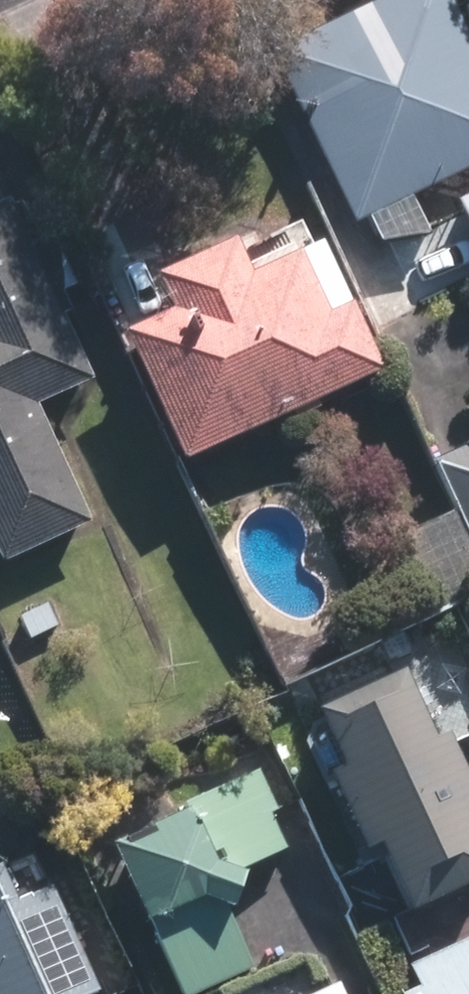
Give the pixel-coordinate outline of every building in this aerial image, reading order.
[(468,161),(468,50),(444,0),(357,0),(266,43),(350,219),(468,161)] [(4,194),(0,196),(0,555),(85,516),(31,398),(85,374),(56,309),(65,304),(56,283),(70,276),(43,217),(29,224),(16,197),(8,201),(4,194)] [(182,462),(384,369),(354,304),(328,316),(297,249),(250,272),(235,239),(156,276),(171,309),(123,331),(182,462)] [(468,532),(468,433),(431,450),(468,532)] [(24,634),(52,621),(42,598),(13,611),(24,634)] [(402,676),(313,716),(333,758),(317,765),(352,841),(367,834),(384,874),(393,870),(404,895),(468,866),(468,837),(468,835),(468,825),(452,786),(464,781),(439,724),(426,730),(402,676)] [(240,871),(233,868),(286,844),(270,810),(280,805),(259,761),(179,798),(181,802),(106,838),(142,914),(145,914),(183,993),(185,993),(253,960),(223,901),(232,902),(240,871)] [(45,889),(8,907),(0,890),(0,993),(93,993),(45,889)] [(385,909),(377,890),(348,903),(357,922),(385,909)] [(393,993),(468,993),(468,923),(397,955),(407,976),(388,985),(393,993)] [(334,977),(295,993),(342,993),(334,977)]
